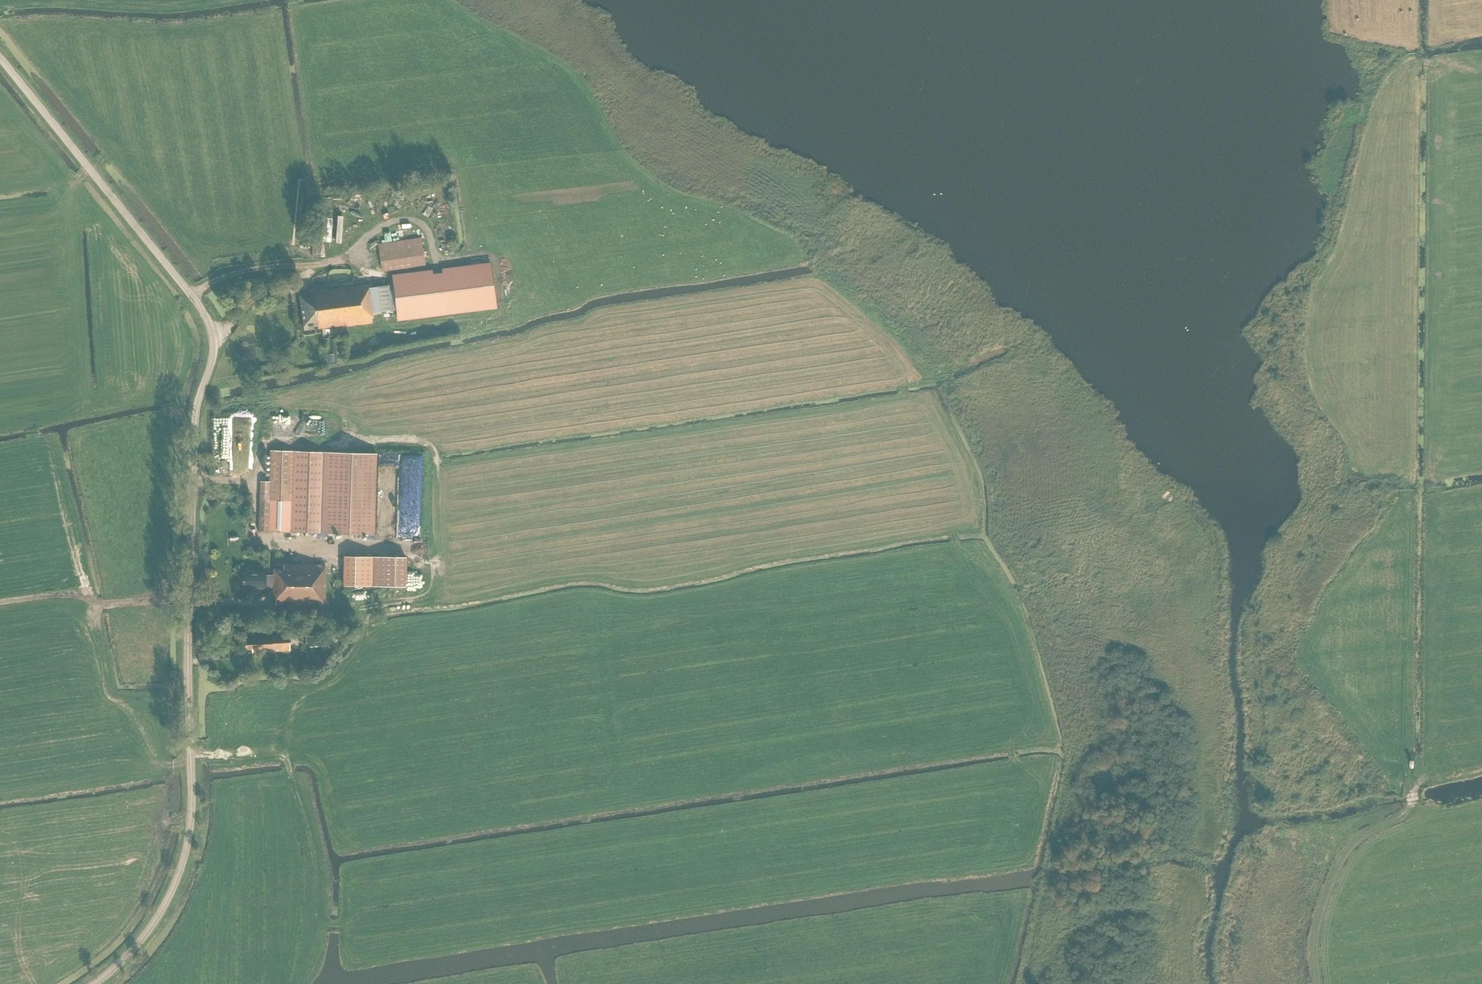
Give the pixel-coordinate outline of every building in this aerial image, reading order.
[(376,195),(377,208),(387,208),(386,195),(376,195)] [(342,243),(343,220),(328,219),(327,243),(342,243)] [(383,272),(411,267),(425,265),(421,237),(379,244),(383,272)] [(371,310),(395,307),(396,318),(496,305),(491,263),(442,270),(443,272),(434,273),(433,271),(392,276),(393,286),(368,289),(368,285),(328,290),(327,284),(308,286),(308,292),(299,294),(304,330),(346,325),(347,326),(373,322),(371,310)] [(266,482),(257,481),(256,531),(371,532),(372,452),(266,451),(266,482)] [(342,586),(371,586),(372,557),(359,557),(343,556),(342,586)] [(405,587),(405,557),(373,556),(373,587),(405,587)] [(325,605),(325,565),(283,564),(283,569),(273,569),(273,575),(265,575),(265,572),(241,572),(241,589),(265,589),(265,586),(273,587),(273,594),(275,594),(275,604),(325,605)] [(289,651),(288,633),(272,634),(272,636),(257,637),(258,639),(245,640),(245,650),(252,650),(252,653),(289,651)] [(317,636),(305,637),(305,643),(309,643),(309,647),(318,646),(317,636)]
